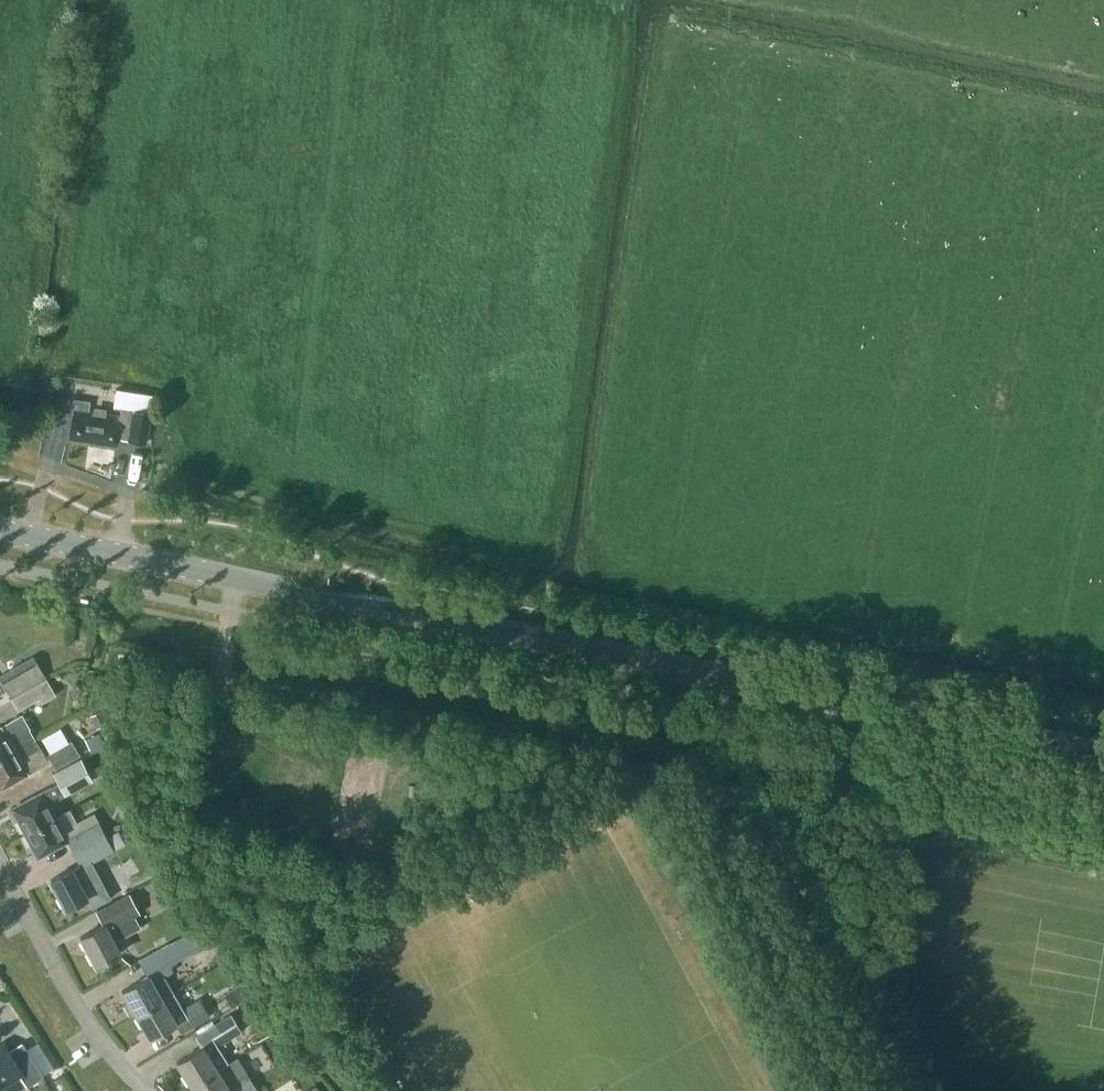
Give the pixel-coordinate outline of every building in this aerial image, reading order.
[(116,389),(113,408),(121,409),(121,407),(151,412),(154,395),(124,391),(116,389)] [(121,409),(121,415),(89,410),(90,401),(73,398),(71,408),(74,408),(73,417),(72,417),(69,437),(117,444),(118,438),(147,442),(151,412),(121,407),(121,409)] [(4,692),(4,691),(7,689),(13,698),(47,678),(34,654),(0,674),(0,694),(4,692)] [(19,710),(39,698),(42,703),(56,695),(47,678),(13,698),(19,710)] [(101,710),(90,716),(97,728),(108,722),(101,710)] [(29,727),(22,715),(0,728),(0,758),(35,738),(29,727)] [(85,752),(76,737),(47,754),(55,768),(85,752)] [(48,760),(35,738),(0,758),(0,782),(3,786),(48,760)] [(54,817),(47,804),(94,779),(82,757),(54,772),(59,782),(51,787),(51,786),(25,799),(26,801),(13,808),(19,819),(17,820),(24,833),(54,817)] [(97,765),(108,784),(122,777),(111,757),(97,765)] [(75,852),(106,835),(95,813),(62,831),(54,817),(24,833),(31,845),(33,844),(38,855),(51,848),(52,850),(69,841),(75,852)] [(112,897),(93,862),(114,850),(106,835),(75,852),(81,864),(73,868),(51,879),(67,908),(88,897),(93,907),(112,897)] [(114,941),(141,927),(135,915),(140,913),(129,893),(97,910),(104,924),(81,936),(96,965),(120,952),(114,941)] [(148,975),(123,990),(137,1014),(163,998),(174,991),(164,975),(173,970),(169,963),(188,952),(179,937),(170,942),(140,960),(142,965),(148,975)] [(227,986),(236,1000),(255,989),(246,975),(227,986)] [(163,998),(137,1014),(150,1037),(176,1022),(182,1032),(193,1026),(210,1016),(200,999),(184,1008),(174,991),(163,998)] [(202,1046),(177,1061),(192,1085),(218,1069),(227,1062),(217,1046),(241,1031),(231,1014),(215,1024),(198,1034),(196,1036),(202,1046)] [(44,1076),(23,1043),(9,1051),(4,1043),(0,1046),(0,1090),(20,1090),(44,1076)] [(299,1050),(291,1056),(304,1073),(312,1066),(299,1050)] [(192,1085),(195,1090),(258,1090),(247,1074),(239,1078),(229,1062),(227,1062),(218,1069),(192,1085)]
